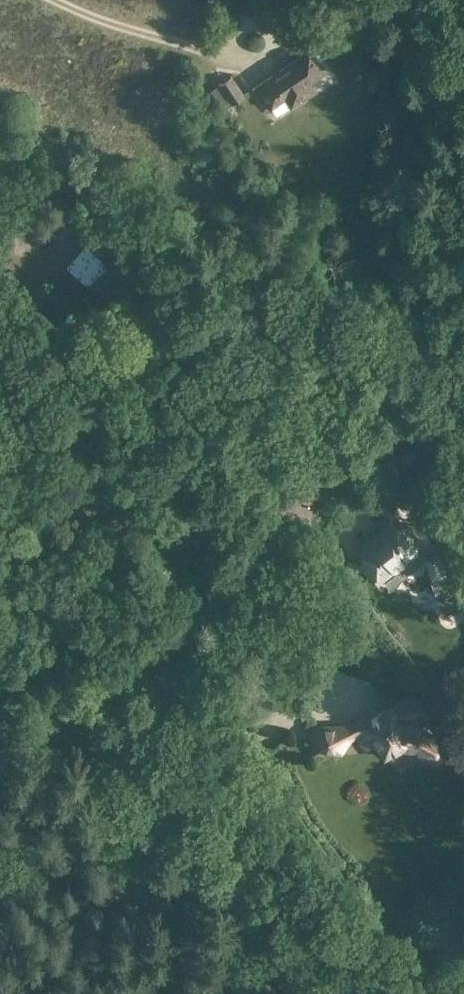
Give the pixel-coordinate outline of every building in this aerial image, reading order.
[(364,40),(357,30),(350,35),(357,45),(364,40)] [(343,45),(334,32),(317,43),(327,57),(343,45)] [(325,70),(311,49),(257,85),(271,106),(287,96),(293,104),(316,88),(310,80),(325,70)] [(232,104),(246,94),(232,75),(218,84),(219,85),(210,90),(221,106),(215,110),(222,120),(230,115),(223,105),(229,101),(232,104)] [(126,245),(91,285),(128,319),(164,279),(126,245)] [(360,563),(368,574),(380,575),(385,581),(419,552),(444,612),(462,604),(435,543),(419,550),(415,546),(417,535),(409,524),(394,523),(390,517),(358,545),(361,550),(360,563)] [(374,709),(347,726),(314,727),(315,754),(341,753),(341,740),(351,739),(362,732),(371,746),(376,743),(385,757),(404,745),(438,764),(450,743),(424,728),(417,718),(427,711),(415,693),(393,706),(390,704),(379,711),(374,709)] [(406,944),(411,941),(412,936),(410,929),(405,926),(398,929),(395,934),(397,941),(402,944),(406,944)]
